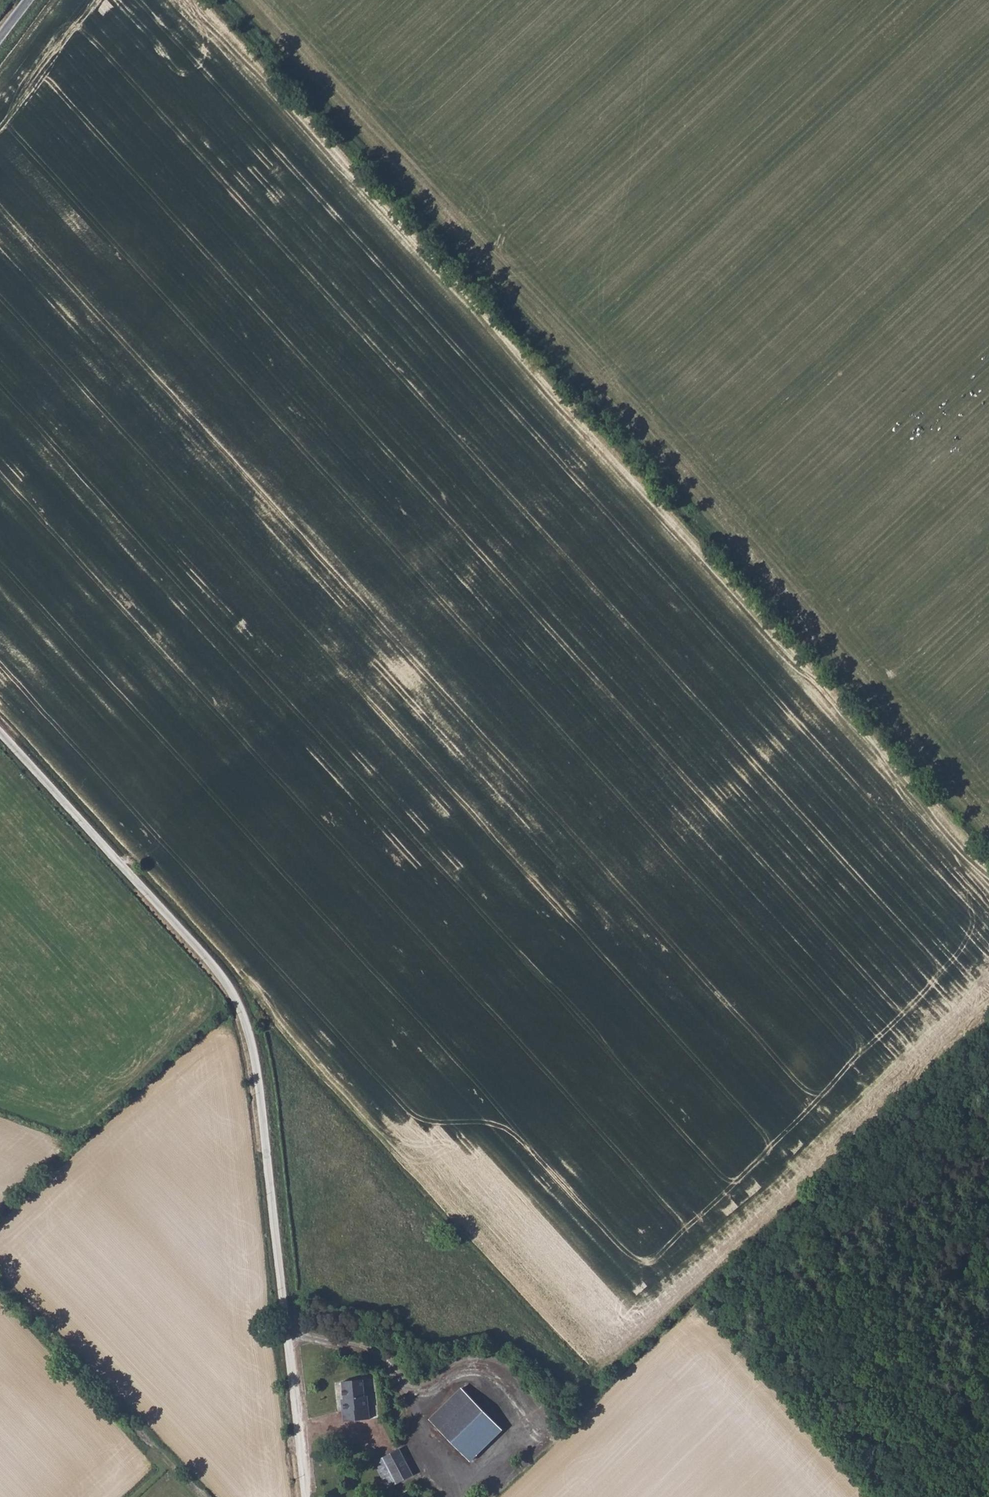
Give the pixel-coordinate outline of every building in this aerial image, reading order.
[(366,1374),(344,1379),(351,1417),(373,1411),(366,1374)] [(461,1385),(428,1416),(468,1458),(501,1427),(461,1385)] [(403,1448),(385,1454),(395,1482),(412,1476),(403,1448)] [(385,1454),(375,1457),(385,1486),(395,1482),(385,1454)]
